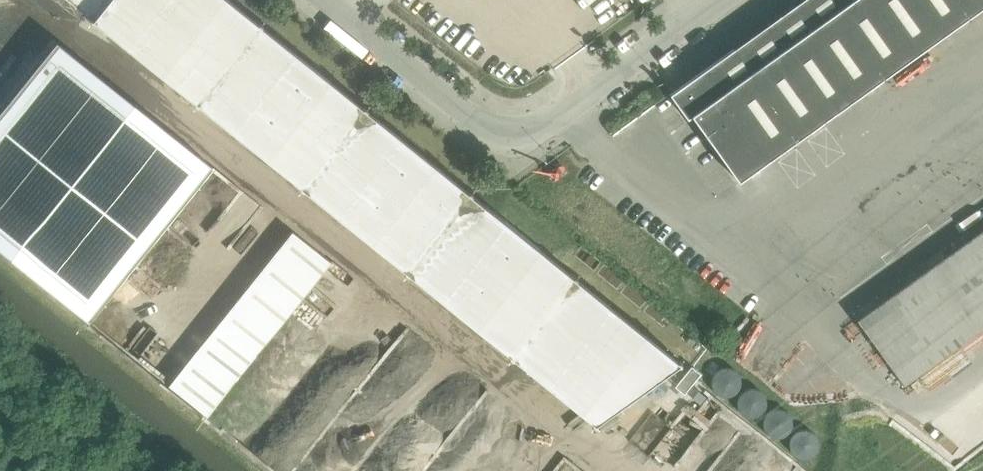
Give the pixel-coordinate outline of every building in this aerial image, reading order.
[(91,18),(106,0),(68,0),(91,18)] [(669,94),(687,119),(691,116),(738,181),(882,78),(827,0),(807,0),(736,51),(734,48),(669,94)] [(882,78),(982,5),(982,0),(827,0),(882,78)] [(856,320),(903,385),(982,327),(982,229),(856,320)] [(691,366),(675,386),(684,394),(701,374),(691,366)]
